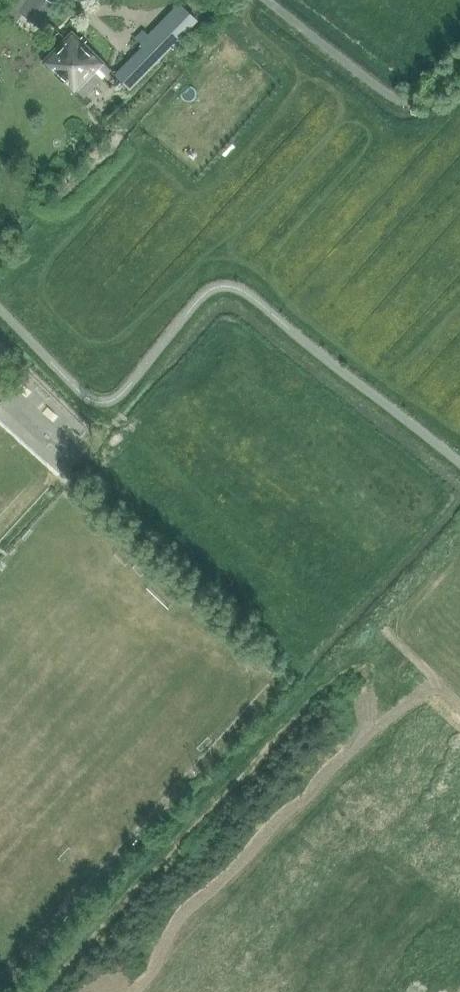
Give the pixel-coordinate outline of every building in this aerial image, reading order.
[(43,27),(58,5),(51,0),(15,0),(11,5),(43,27)] [(130,88),(198,19),(179,1),(148,34),(142,29),(135,36),(142,43),(114,72),(130,88)] [(78,91),(84,97),(112,69),(73,31),(42,61),(75,93),(78,91)]
